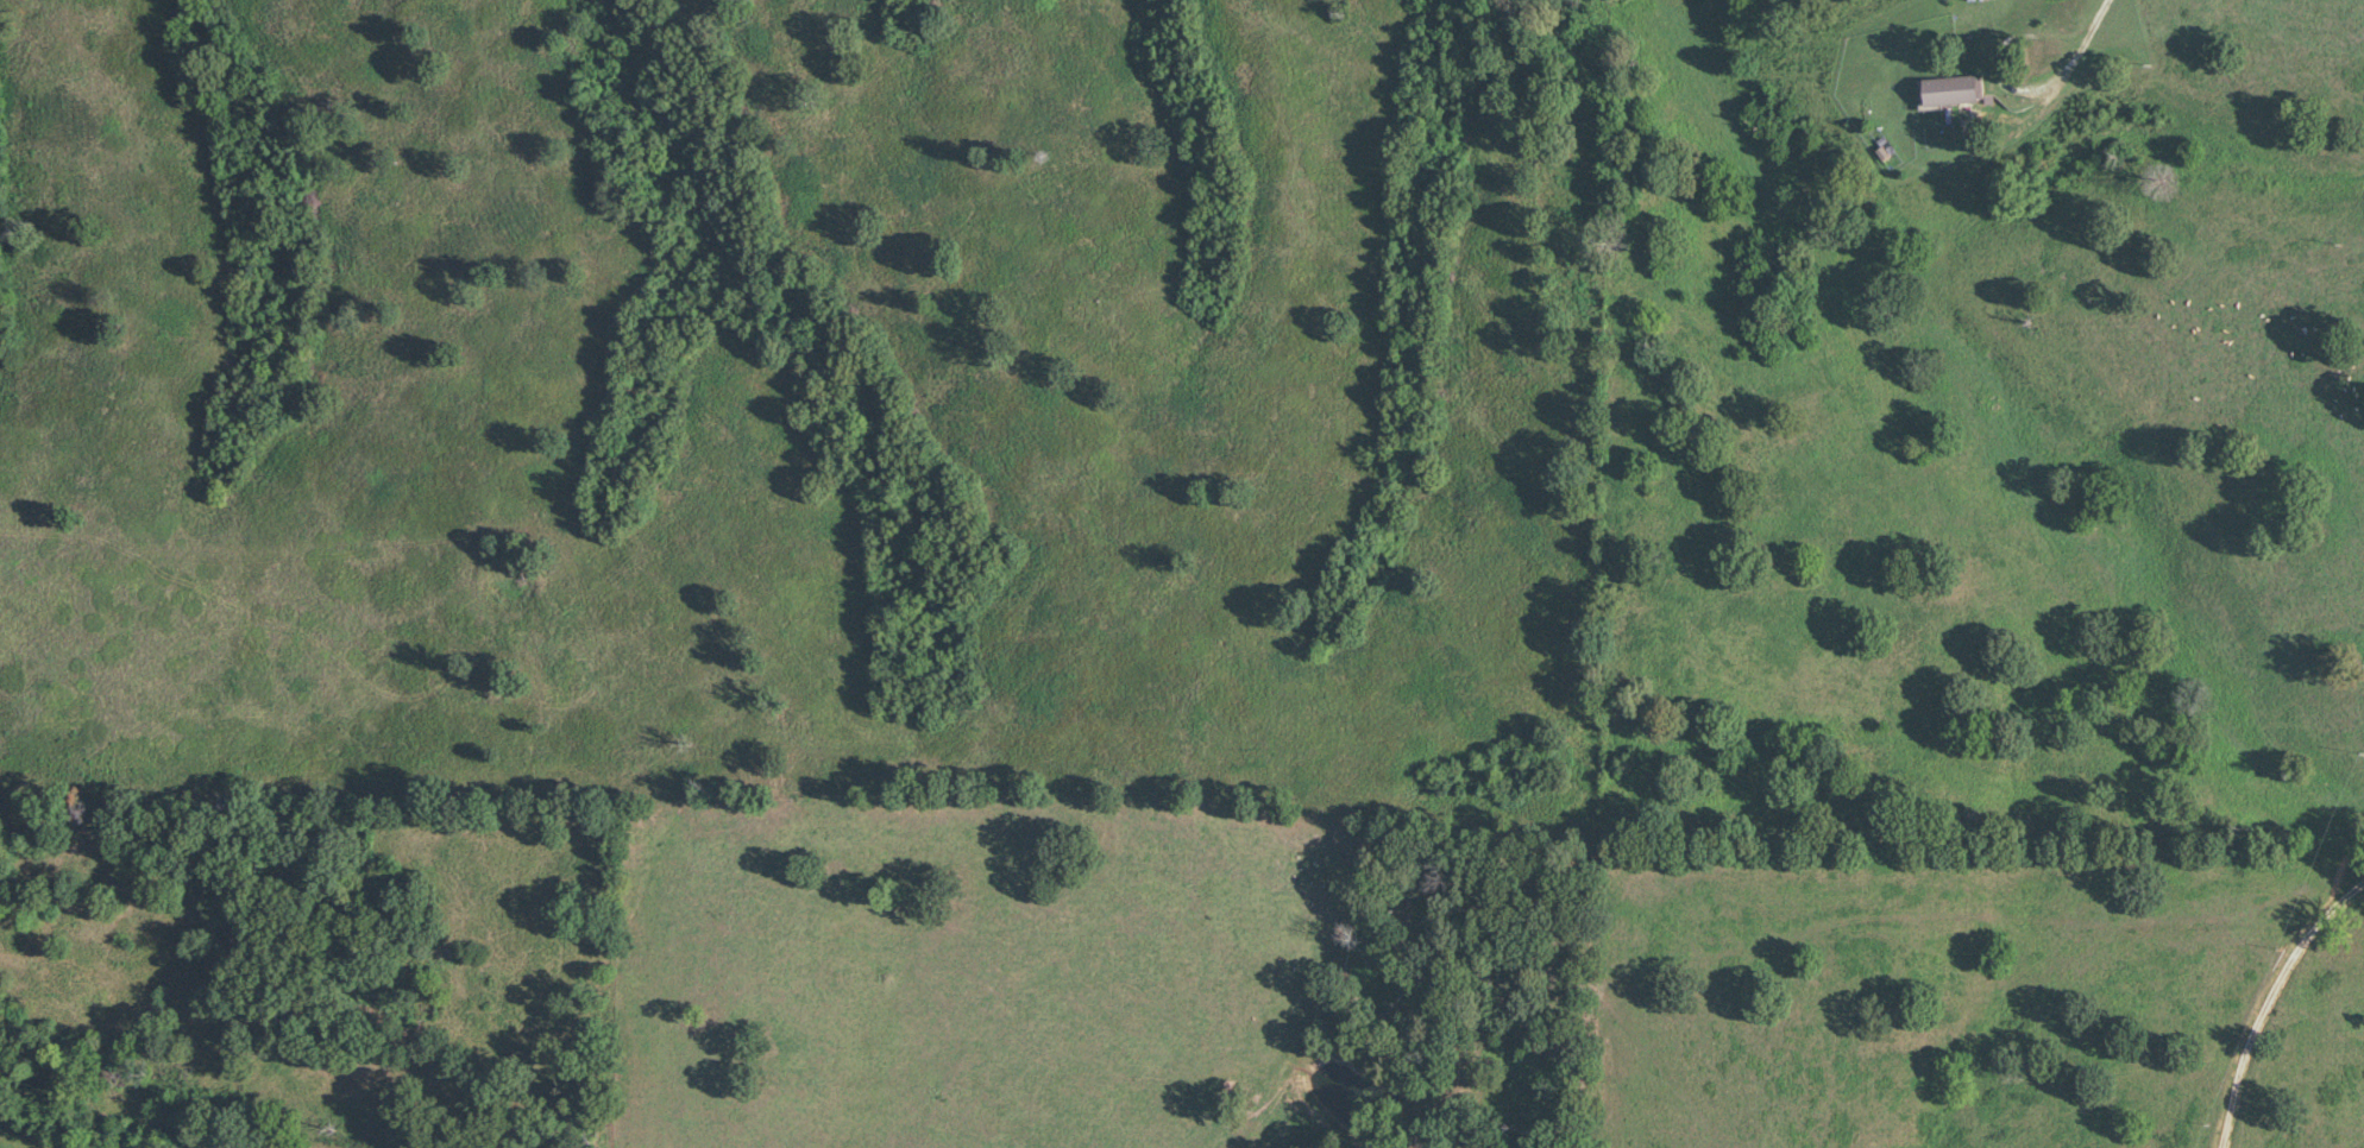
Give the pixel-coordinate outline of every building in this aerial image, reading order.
[(1915,108),(1977,102),(1974,76),(1913,82),(1915,108)] [(2354,1035),(2357,1021),(2349,1019),(2346,1034),(2354,1035)]
